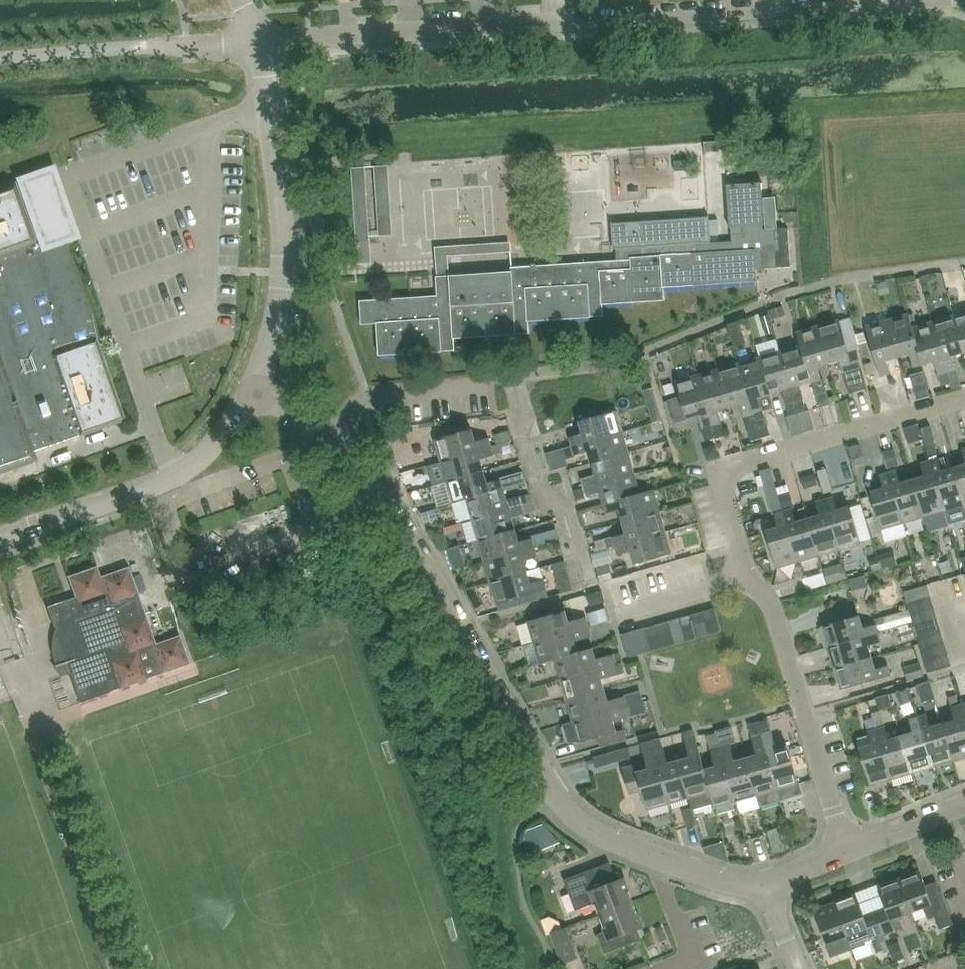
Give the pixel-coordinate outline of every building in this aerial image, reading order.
[(674,162),(675,172),(689,171),(688,161),(674,162)] [(349,174),(357,264),(371,264),(365,167),(351,168),(349,174)] [(0,188),(0,473),(36,460),(33,452),(123,420),(90,324),(94,322),(64,237),(54,240),(54,218),(62,218),(62,205),(54,205),(56,187),(55,187),(50,172),(22,182),(24,186),(15,186),(14,184),(0,188)] [(362,324),(377,323),(379,355),(453,350),(452,338),(528,333),(527,321),(603,316),(602,304),(664,300),(663,288),(757,282),(756,269),(790,267),(787,228),(763,230),(763,225),(766,225),(763,183),(726,186),(729,228),(732,227),(733,242),(710,244),(708,216),(707,216),(707,217),(612,223),(612,222),(611,222),(613,249),(616,249),(617,260),(538,265),(537,263),(534,263),(534,266),(513,267),(513,271),(436,276),(438,295),(360,301),(362,324)] [(953,316),(964,352),(964,351),(964,312),(953,316)] [(909,314),(887,320),(898,356),(910,353),(913,366),(923,363),(912,328),(913,327),(909,314)] [(953,316),(933,322),(951,384),(953,391),(962,388),(960,382),(956,369),(952,355),(964,352),(953,316)] [(857,351),(850,354),(840,320),(819,326),(828,358),(838,355),(843,372),(861,367),(857,351)] [(886,360),(898,356),(887,320),(866,326),(876,362),(877,362),(881,375),(889,373),(886,360)] [(935,360),(939,374),(942,387),(951,384),(933,322),(913,327),(912,328),(923,363),(935,360)] [(729,328),(735,347),(746,344),(740,325),(729,328)] [(798,332),(802,346),(802,345),(818,402),(827,400),(816,361),(828,358),(819,326),(798,332)] [(799,385),(811,381),(818,402),(802,345),(802,346),(780,352),(799,414),(807,411),(799,385)] [(782,390),(786,404),(789,416),(799,414),(780,352),(760,358),(770,393),(782,390)] [(760,358),(739,364),(758,429),(767,426),(758,393),(769,389),(770,393),(760,358)] [(739,364),(718,370),(728,401),(738,398),(743,416),(748,432),(758,429),(739,364)] [(724,433),(721,422),(716,405),(728,401),(718,370),(698,376),(715,435),(724,433)] [(677,382),(681,396),(668,400),(675,423),(699,416),(702,428),(705,438),(715,435),(698,376),(677,382)] [(930,393),(927,384),(916,387),(919,397),(930,393)] [(571,438),(573,446),(623,432),(617,410),(580,420),(584,434),(571,438)] [(920,433),(917,424),(904,428),(907,441),(918,438),(917,434),(920,433)] [(472,430),(436,440),(442,461),(491,446),(489,438),(476,442),(472,430)] [(509,432),(493,437),(495,445),(501,444),(511,441),(509,432)] [(589,451),(592,463),(628,453),(623,432),(573,446),(575,455),(589,451)] [(491,446),(442,461),(448,481),(450,481),(484,471),(481,459),(494,455),(503,453),(501,444),(495,445),(491,446)] [(859,444),(848,447),(854,467),(865,464),(859,444)] [(719,458),(716,446),(710,447),(705,454),(707,461),(719,458)] [(893,450),(883,453),(888,469),(898,466),(893,450)] [(582,479),(585,488),(634,474),(628,453),(592,463),(596,475),(582,479)] [(930,460),(944,510),(964,504),(964,503),(955,468),(942,471),(938,458),(930,460)] [(926,476),(913,480),(924,516),(944,510),(930,460),(922,463),(926,476)] [(955,468),(964,503),(964,465),(955,468)] [(897,470),(889,472),(903,522),(924,516),(913,480),(901,483),(897,470)] [(450,481),(448,481),(454,503),(467,499),(467,498),(504,488),(525,482),(522,472),(487,482),(484,471),(450,481)] [(889,472),(880,475),(884,488),(872,492),(882,528),(903,522),(889,472)] [(601,493),(604,504),(640,494),(634,474),(585,488),(587,497),(601,493)] [(803,490),(818,486),(815,474),(800,478),(803,490)] [(504,488),(467,498),(467,499),(473,520),(523,506),(523,504),(531,502),(529,495),(521,497),(507,501),(504,488)] [(588,498),(587,497),(585,488),(573,491),(576,501),(588,498)] [(620,509),(623,522),(660,511),(654,490),(640,494),(604,504),(606,513),(620,509)] [(850,506),(837,510),(834,497),(825,499),(840,549),(860,543),(850,506)] [(796,522),(792,508),(789,498),(781,501),(784,512),(799,561),(819,555),(809,518),(796,522)] [(817,502),(821,515),(809,518),(819,555),(840,549),(825,499),(817,502)] [(523,506),(473,520),(479,541),(484,539),(505,533),(516,530),(512,518),(525,514),(523,506)] [(580,507),(581,523),(592,523),(591,507),(580,507)] [(613,537),(615,546),(666,532),(660,511),(623,522),(627,534),(613,537)] [(776,515),(779,527),(767,530),(777,567),(799,561),(784,512),(776,515)] [(484,539),(479,541),(485,561),(490,560),(511,554),(534,547),(557,541),(555,532),(519,542),(516,530),(505,533),(484,539)] [(671,553),(666,532),(615,546),(618,555),(631,551),(635,563),(671,553)] [(490,560),(485,561),(491,582),(496,581),(517,575),(527,572),(524,560),(537,556),(534,547),(511,554),(490,560)] [(595,568),(613,564),(609,550),(592,555),(595,568)] [(878,557),(882,569),(897,565),(894,552),(878,557)] [(872,572),(881,570),(878,557),(869,560),(872,572)] [(828,585),(847,579),(842,564),(824,569),(828,585)] [(54,626),(55,630),(53,634),(52,639),(51,644),(51,650),(53,657),(56,666),(52,667),(60,678),(68,675),(69,674),(77,696),(80,703),(85,701),(147,679),(164,673),(189,664),(179,637),(156,645),(145,616),(145,613),(139,596),(138,593),(134,582),(132,576),(129,567),(116,572),(100,577),(97,567),(67,577),(74,598),(46,608),(47,611),(53,626),(54,626)] [(311,568),(301,572),(307,591),(317,587),(311,568)] [(496,581),(491,582),(497,603),(531,594),(533,601),(547,597),(545,589),(546,588),(544,580),(531,584),(527,572),(517,575),(496,581)] [(573,591),(568,574),(556,577),(561,594),(573,591)] [(908,603),(931,597),(927,585),(905,592),(908,603)] [(912,615),(934,608),(931,597),(908,603),(910,610),(912,615)] [(714,608),(704,611),(710,635),(723,631),(716,608),(714,608)] [(915,626),(937,619),(934,608),(912,615),(914,622),(915,626)] [(590,628),(609,622),(605,609),(586,614),(590,628)] [(875,620),(876,624),(863,628),(858,615),(824,626),(830,647),(914,622),(912,615),(910,610),(875,620)] [(586,617),(568,622),(565,611),(528,621),(534,642),(589,627),(586,617)] [(704,611),(691,615),(698,638),(710,635),(704,611)] [(691,615),(680,618),(687,641),(698,638),(691,615)] [(680,618),(668,622),(675,645),(687,641),(680,618)] [(919,638),(941,631),(937,619),(915,626),(919,638)] [(668,622),(657,625),(664,648),(675,645),(668,622)] [(657,625),(645,628),(652,651),(664,648),(657,625)] [(577,653),(574,642),(592,637),(589,627),(534,642),(534,643),(523,646),(529,666),(540,663),(540,664),(556,659),(577,653)] [(645,628),(633,632),(640,655),(644,654),(652,651),(645,628)] [(922,649),(944,642),(941,631),(919,638),(922,649)] [(628,658),(640,655),(633,632),(621,635),(628,658)] [(879,633),(830,647),(836,667),(872,657),(868,646),(882,641),(879,633)] [(944,642),(922,649),(925,660),(948,654),(944,642)] [(619,653),(596,659),(593,648),(577,653),(556,659),(562,680),(621,662),(619,653)] [(948,654),(925,660),(929,672),(951,665),(948,654)] [(876,670),(872,657),(836,667),(842,689),(878,678),(891,674),(889,666),(876,670)] [(562,680),(568,700),(605,690),(602,679),(619,674),(624,673),(623,667),(621,662),(562,680)] [(920,663),(904,668),(908,682),(924,677),(920,663)] [(568,700),(574,721),(603,713),(606,712),(628,705),(643,701),(641,692),(608,701),(605,690),(568,700)] [(876,699),(879,711),(892,707),(888,695),(876,699)] [(624,730),(617,732),(614,721),(647,712),(643,701),(628,705),(606,712),(603,713),(574,721),(574,722),(563,725),(568,742),(579,739),(580,742),(597,737),(600,748),(627,740),(624,730)] [(955,721),(943,724),(954,760),(964,756),(964,711),(963,704),(951,707),(955,721)] [(930,728),(927,714),(918,717),(933,766),(954,760),(943,724),(930,728)] [(910,719),(914,733),(902,736),(912,772),(933,766),(918,717),(910,719)] [(768,719),(758,722),(778,790),(781,801),(802,795),(788,746),(777,749),(768,719)] [(748,725),(755,747),(744,750),(757,796),(761,807),(781,801),(778,790),(758,722),(748,725)] [(889,740),(885,726),(877,729),(891,778),(912,772),(902,736),(889,740)] [(733,753),(730,744),(735,742),(731,729),(717,733),(736,802),(757,796),(744,750),(733,753)] [(868,731),(872,745),(859,748),(865,769),(869,782),(870,784),(891,778),(877,729),(868,731)] [(688,731),(683,733),(690,757),(678,760),(689,798),(693,811),(714,804),(710,792),(711,792),(705,770),(705,769),(696,736),(695,736),(691,733),(688,731)] [(715,767),(705,769),(705,770),(711,792),(710,792),(714,804),(715,808),(736,802),(717,733),(706,736),(715,767)] [(652,743),(651,743),(669,804),(689,798),(678,760),(668,763),(663,746),(661,738),(651,741),(652,743)] [(669,804),(651,743),(636,747),(637,751),(642,749),(648,769),(637,772),(635,765),(622,768),(630,795),(643,791),(648,810),(669,804)] [(624,746),(598,756),(602,765),(628,756),(624,746)] [(865,769),(854,772),(855,775),(858,786),(869,782),(865,769)] [(528,835),(536,854),(560,844),(547,828),(528,835)] [(576,911),(595,904),(600,917),(634,904),(625,879),(617,882),(610,863),(565,880),(576,911)] [(939,888),(928,893),(920,871),(899,879),(912,912),(925,907),(929,918),(936,916),(940,926),(951,922),(939,888)] [(886,907),(875,911),(883,935),(903,928),(899,917),(912,912),(899,879),(878,887),(886,907)] [(854,896),(835,903),(847,936),(848,935),(853,948),(867,943),(866,941),(871,940),(876,953),(888,949),(883,935),(875,911),(862,916),(854,896)] [(836,940),(847,936),(835,903),(815,910),(831,954),(840,951),(836,940)] [(643,928),(634,904),(600,917),(606,933),(598,935),(605,955),(642,941),(638,930),(643,928)] [(578,959),(567,927),(550,933),(562,965),(578,959)] [(905,959),(899,942),(888,946),(894,963),(905,959)]
